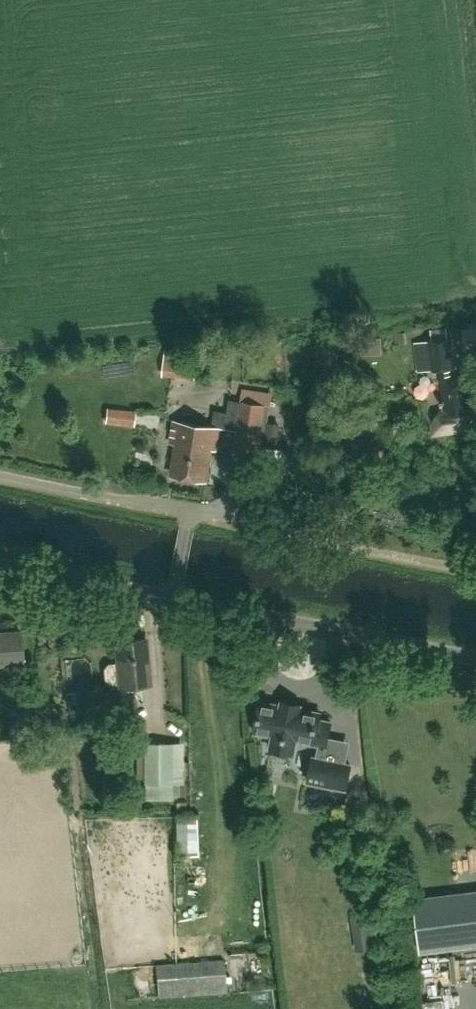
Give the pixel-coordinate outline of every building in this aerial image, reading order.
[(431,423),(432,434),(448,432),(474,429),(472,413),(468,377),(451,379),(450,368),(456,367),(453,337),(448,337),(447,327),(430,329),(432,339),(430,339),(430,340),(417,341),(421,371),(433,369),(433,370),(440,369),(445,406),(431,423)] [(475,348),(475,328),(465,329),(468,349),(475,348)] [(194,379),(196,358),(163,354),(161,377),(194,379)] [(219,435),(234,438),(237,438),(236,444),(259,447),(265,405),(269,405),(271,392),(243,387),(241,401),(242,401),(240,414),(214,409),(212,426),(174,420),(171,442),(177,443),(172,475),(205,480),(210,449),(216,450),(219,435)] [(119,424),(121,410),(107,408),(105,422),(119,424)] [(23,662),(20,631),(0,633),(0,664),(23,662)] [(110,684),(120,683),(120,687),(150,684),(146,638),(116,641),(118,662),(108,663),(104,668),(105,680),(110,684)] [(146,689),(147,711),(168,710),(166,687),(146,689)] [(295,755),(298,740),(319,744),(317,758),(313,757),(308,781),(347,788),(351,765),(324,759),(331,722),(319,720),(321,713),(300,709),(300,705),(282,701),(281,705),(260,701),(254,732),(271,735),(268,750),(295,755)] [(183,744),(171,744),(145,744),(145,799),(171,799),(171,797),(179,797),(178,784),(183,784),(183,744)] [(206,812),(184,812),(185,859),(208,858),(206,812)] [(475,945),(475,892),(413,900),(420,952),(475,945)] [(238,957),(239,993),(252,992),(250,957),(238,957)] [(158,996),(227,991),(224,960),(156,965),(158,996)]
